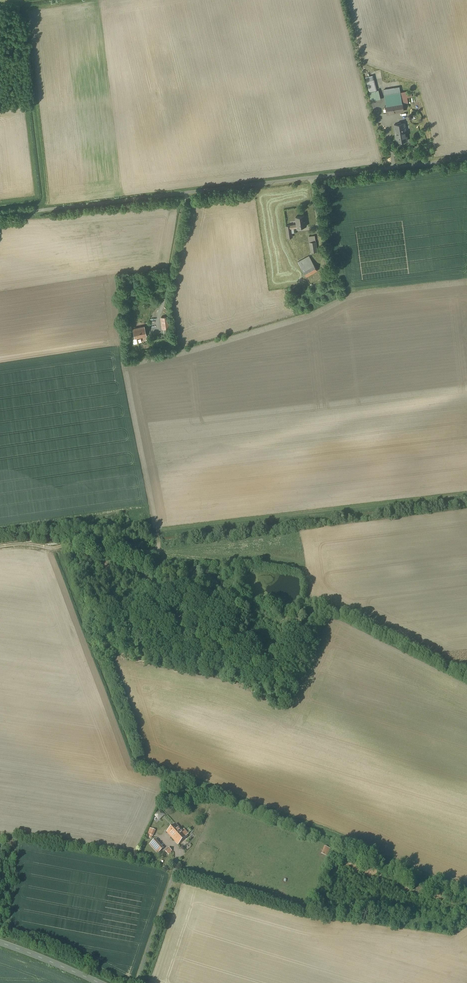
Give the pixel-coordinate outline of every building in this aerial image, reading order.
[(381,99),(379,91),(370,93),(372,101),(381,99)] [(402,99),(386,101),(387,107),(384,108),(385,114),(404,111),(402,99)] [(405,123),(394,125),(397,142),(407,141),(405,123)] [(297,224),(291,225),(291,228),(306,226),(306,222),(305,222),(304,215),(296,217),(297,224)] [(316,236),(308,237),(310,252),(317,251),(316,236)] [(317,271),(309,257),(308,258),(309,261),(300,266),(306,277),(317,271)] [(169,317),(160,318),(161,329),(170,328),(169,317)] [(146,336),(144,327),(132,329),(134,339),(146,336)] [(182,832),(176,824),(167,832),(179,845),(187,837),(186,836),(189,834),(184,830),(182,832)] [(162,850),(154,841),(150,844),(158,853),(162,850)]
